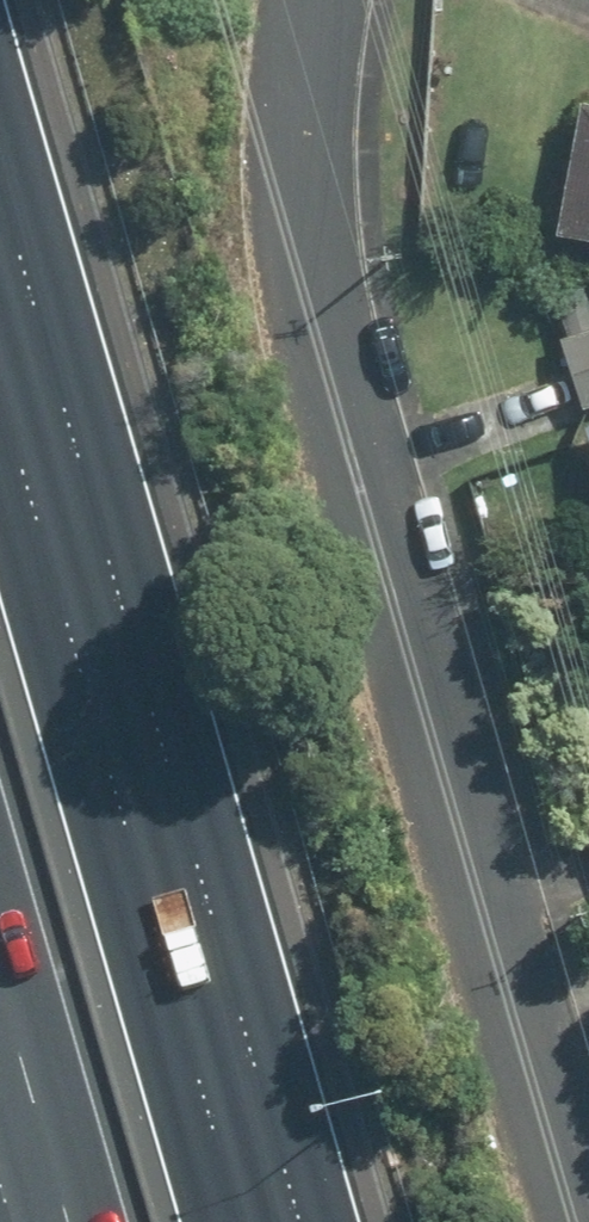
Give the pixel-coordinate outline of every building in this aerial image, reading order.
[(541,241),(588,249),(588,113),(565,108),(541,241)] [(532,308),(579,417),(588,412),(588,309),(580,288),(532,308)] [(572,432),(588,481),(588,426),(572,432)]
